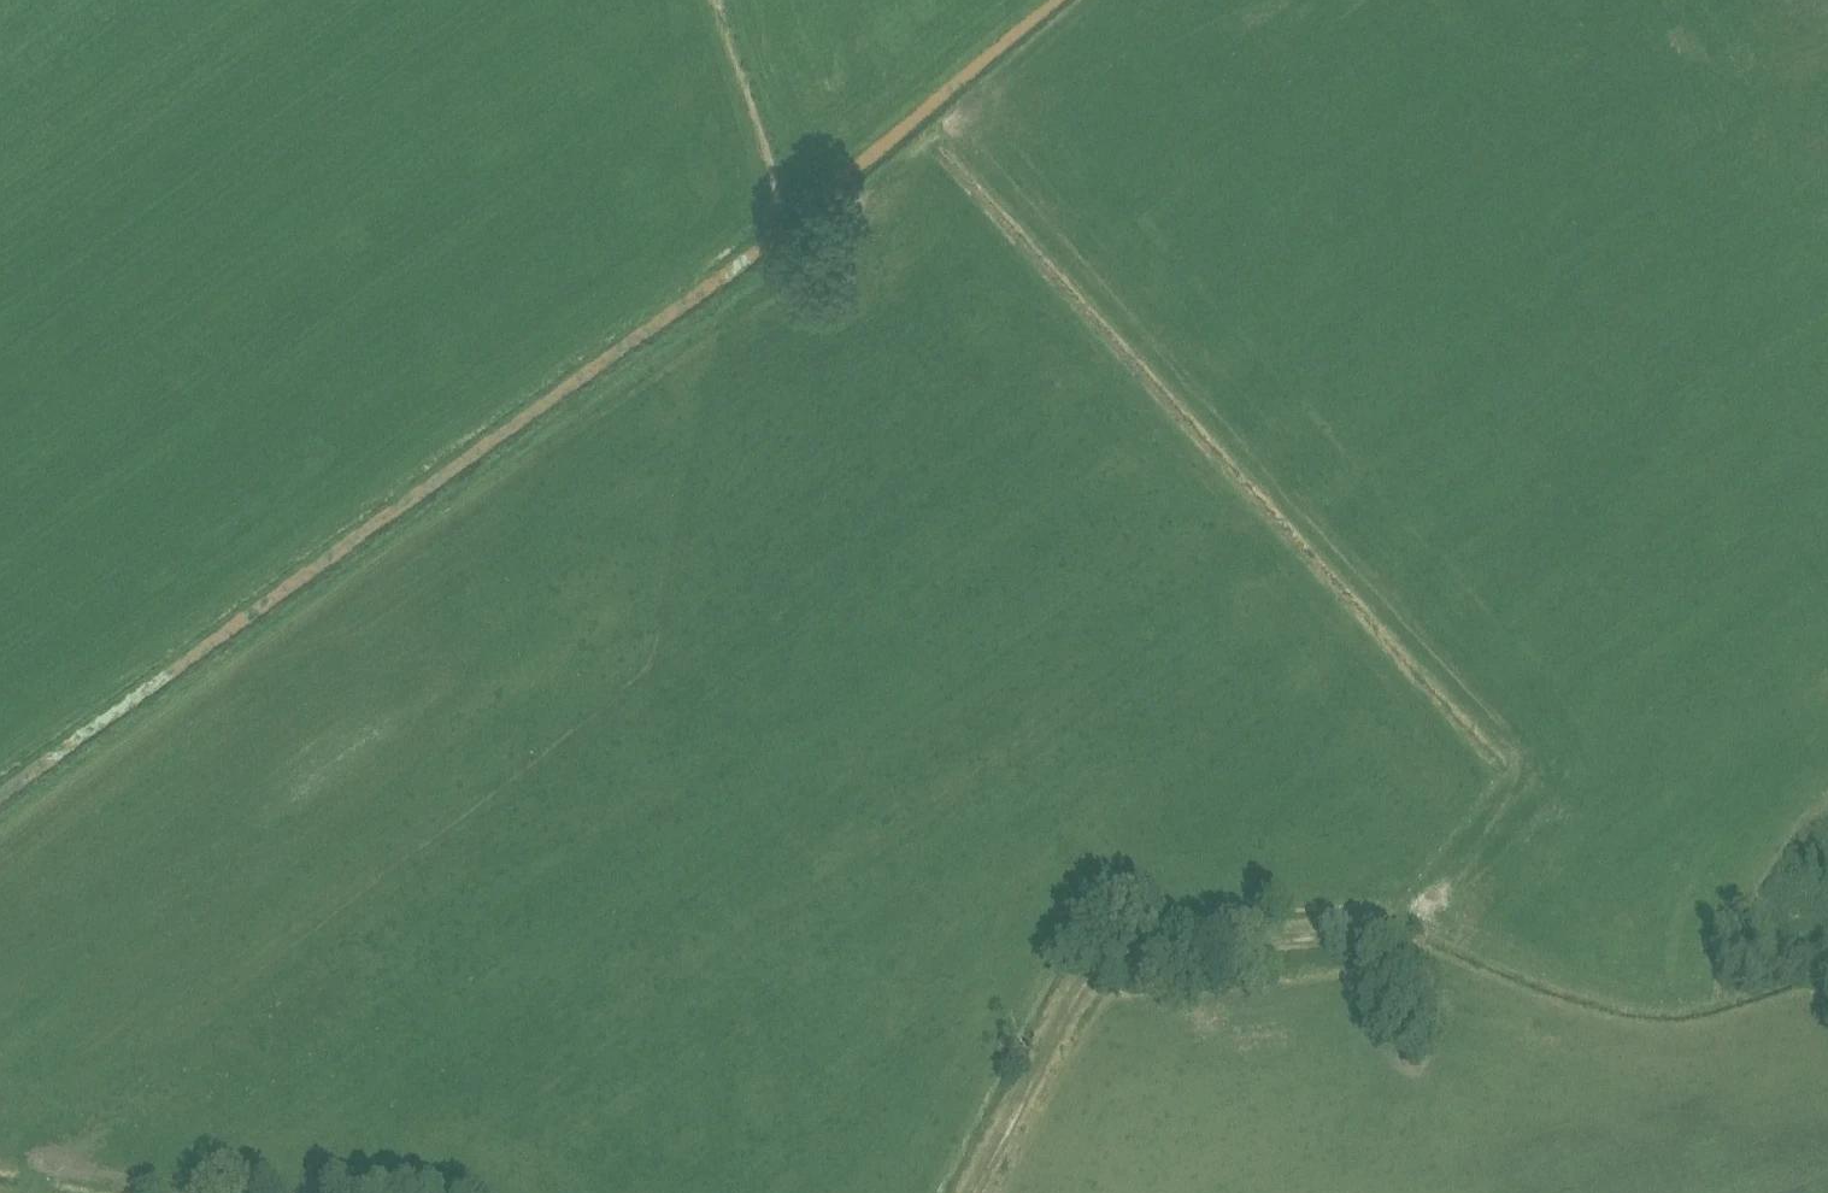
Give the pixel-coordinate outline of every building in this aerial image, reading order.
[(969,730),(949,744),(955,753),(975,739),(969,730)]
